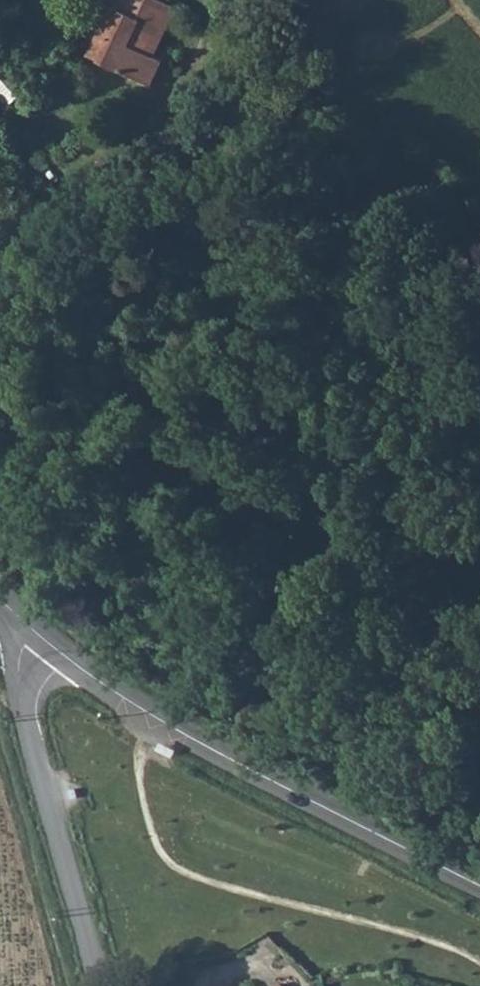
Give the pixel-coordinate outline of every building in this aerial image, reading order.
[(103,1),(122,11),(110,37),(115,39),(104,63),(151,85),(161,61),(146,53),(152,40),(160,44),(178,5),(167,0),(103,0),(103,1)]
